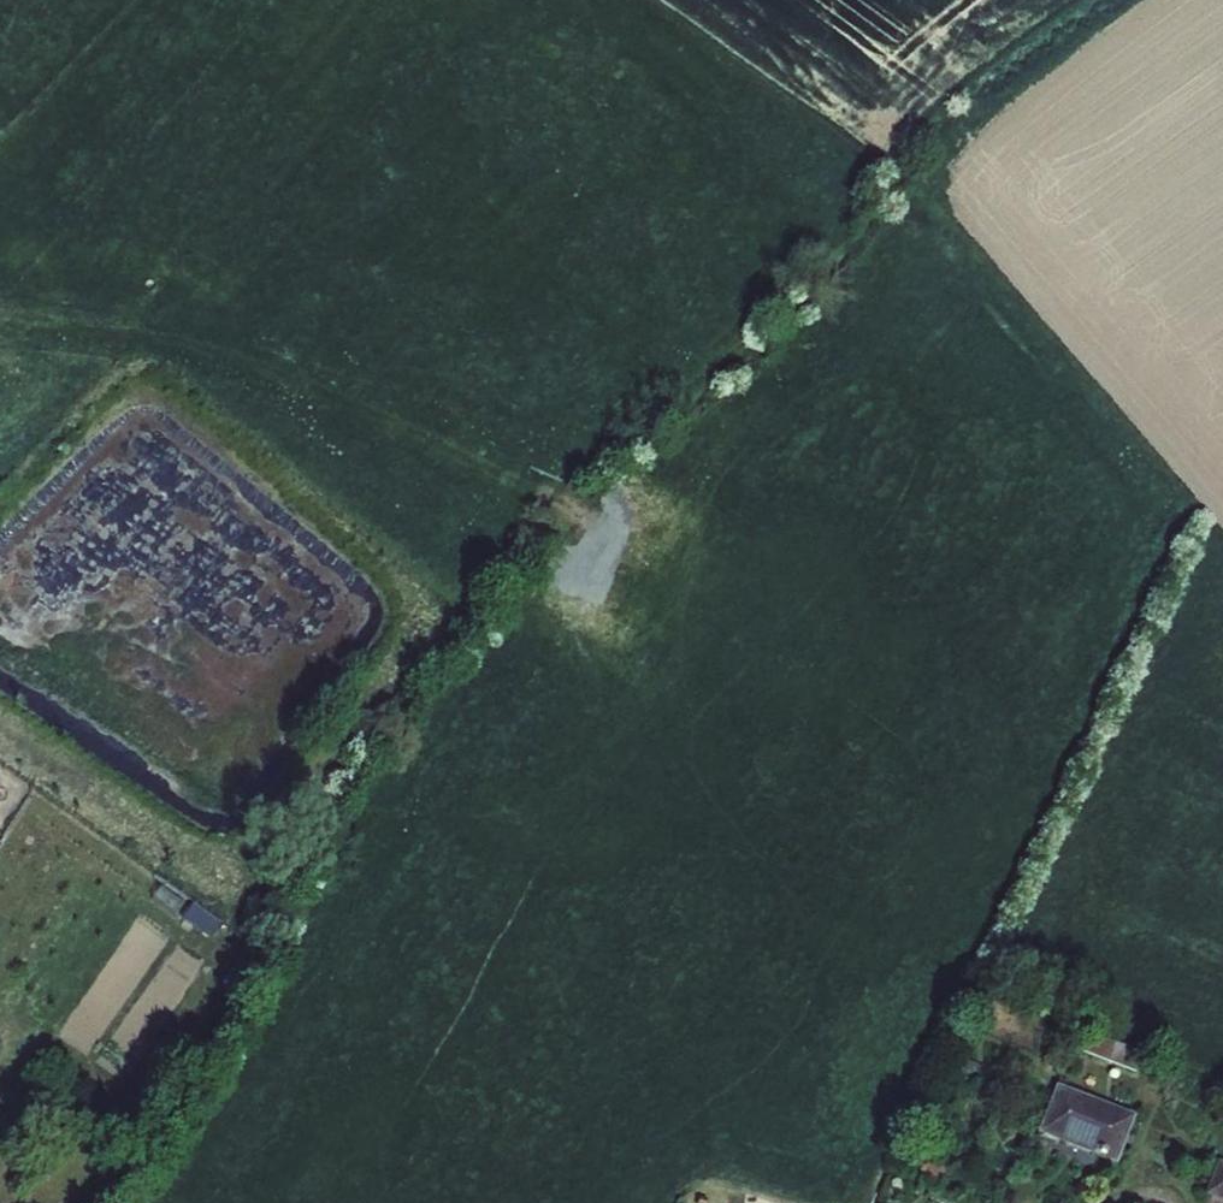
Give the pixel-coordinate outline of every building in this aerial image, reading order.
[(1132,1069),(1079,1047),(1073,1065),(1126,1082),(1132,1069)] [(1123,1131),(1047,1102),(1032,1145),(1106,1173),(1123,1131)] [(1202,1202),(1222,1202),(1222,1182),(1213,1178),(1202,1202)]
